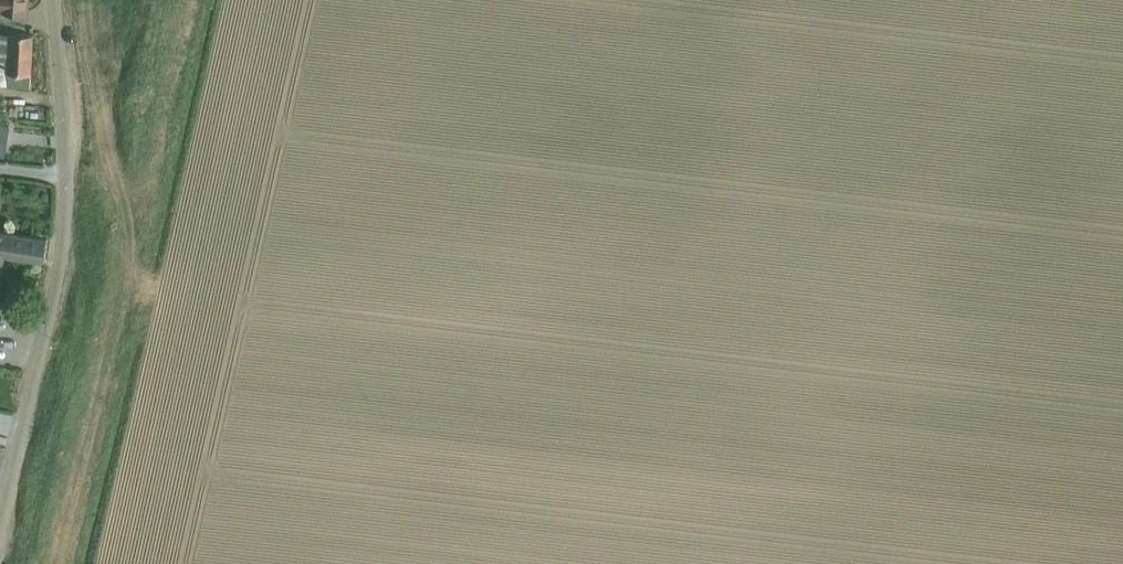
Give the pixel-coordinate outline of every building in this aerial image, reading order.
[(25,11),(26,0),(0,0),(0,9),(25,11)] [(10,62),(8,89),(32,90),(35,37),(0,35),(0,61),(10,62)] [(5,152),(8,126),(0,124),(0,152),(5,152)] [(46,238),(0,230),(0,275),(4,252),(43,258),(46,238)]
